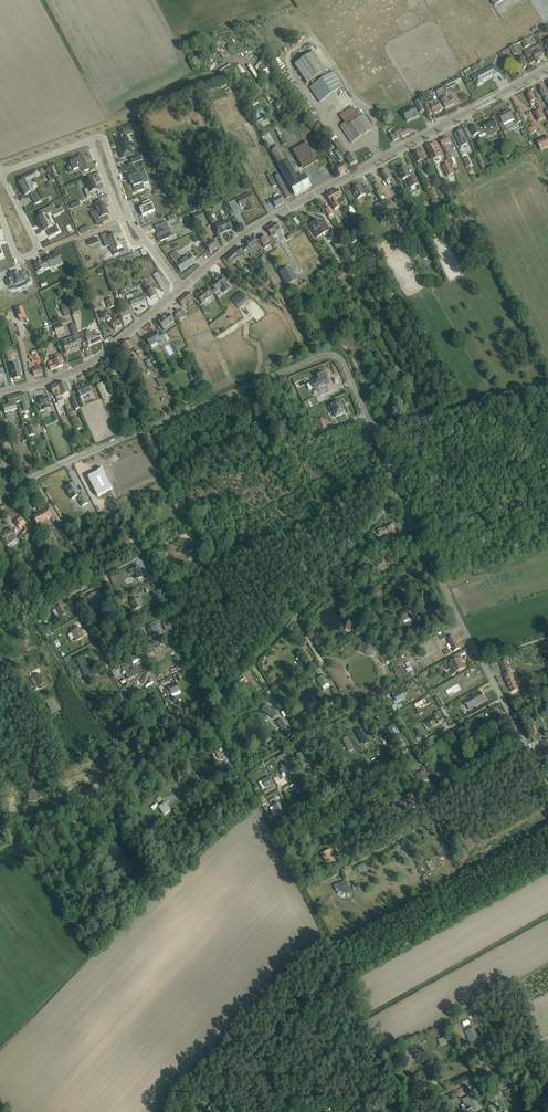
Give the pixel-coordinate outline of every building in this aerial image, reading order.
[(525,48),(530,45),(527,39),(521,41),(525,48)] [(514,56),(520,52),(516,45),(510,48),(512,52),(514,56)] [(540,59),(543,58),(542,55),(545,54),(540,45),(525,52),(531,64),(537,61),(538,63),(541,62),(540,59)] [(307,83),(325,71),(313,52),(294,65),(307,83)] [(219,67),(231,59),(230,58),(218,66),(219,67)] [(230,64),(233,63),(233,61),(219,66),(221,71),(231,67),(230,64)] [(494,78),(500,75),(495,65),(473,77),(478,87),(484,83),(483,82),(493,77),(494,78)] [(320,102),(343,86),(334,72),(310,88),(320,102)] [(453,81),(445,85),(445,86),(442,88),(441,86),(435,89),(438,95),(437,95),(440,102),(442,101),(446,109),(455,104),(452,99),(448,101),(447,98),(447,90),(457,85),(460,91),(465,89),(460,77),(454,80),(453,80),(453,81)] [(547,94),(545,87),(539,90),(543,97),(545,96),(546,99),(545,100),(547,104),(547,94)] [(538,122),(545,118),(541,111),(542,110),(537,100),(536,100),(533,93),(527,96),(531,105),(535,103),(539,111),(535,114),(538,122)] [(415,102),(420,113),(425,111),(419,100),(415,102)] [(434,100),(429,103),(430,106),(434,115),(442,111),(438,102),(435,103),(434,100)] [(425,102),(422,104),(424,107),(428,116),(433,113),(428,105),(427,106),(425,102)] [(402,112),(407,122),(414,118),(414,119),(419,116),(414,106),(402,112)] [(351,143),(373,128),(364,115),(360,117),(353,107),(340,116),(344,123),(340,126),(351,143)] [(265,114),(261,108),(253,113),(257,119),(265,114)] [(504,112),(499,114),(503,122),(500,124),(504,132),(507,131),(504,126),(515,121),(513,118),(510,110),(504,113),(504,112)] [(260,123),(262,128),(271,123),(268,118),(260,123)] [(477,125),(470,128),(474,136),(479,134),(479,135),(486,132),(488,137),(489,137),(490,137),(491,137),(492,136),(493,136),(494,135),(495,135),(495,134),(496,134),(497,133),(495,130),(498,129),(494,119),(482,125),(483,126),(479,128),(477,125)] [(319,134),(326,130),(321,122),(314,126),(319,134)] [(133,148),(132,143),(129,144),(126,135),(133,133),(130,126),(120,130),(122,136),(121,136),(116,138),(119,145),(121,151),(119,151),(122,158),(133,154),(131,149),(133,148)] [(534,126),(528,129),(530,134),(537,131),(534,126)] [(402,138),(410,133),(407,129),(402,132),(400,128),(394,132),(394,131),(390,134),(393,140),(398,138),(397,137),(401,136),(402,138)] [(461,147),(468,143),(462,130),(454,134),(461,147)] [(269,133),(262,137),(268,147),(279,166),(278,166),(289,184),(296,195),(310,187),(303,175),(297,179),(287,161),(286,161),(278,147),(275,143),(275,144),(269,133)] [(457,165),(456,164),(457,164),(454,158),(452,152),(450,153),(446,145),(451,143),(448,137),(440,141),(447,155),(446,155),(448,160),(449,160),(452,166),(453,168),(457,165)] [(547,147),(547,137),(537,143),(541,151),(547,147)] [(349,156),(338,139),(333,142),(345,159),(346,158),(350,165),(356,162),(352,154),(349,156)] [(294,149),(304,169),(318,162),(308,142),(294,149)] [(434,145),(428,147),(431,154),(431,155),(433,160),(440,157),(437,151),(439,150),(437,145),(435,147),(434,145)] [(424,167),(427,166),(420,152),(413,156),(420,169),(424,167)] [(83,154),(78,156),(78,157),(70,161),(70,162),(71,164),(71,166),(69,167),(67,168),(68,170),(69,173),(73,171),(74,171),(78,169),(82,168),(84,172),(85,171),(89,170),(86,162),(83,154)] [(142,157),(140,154),(136,155),(134,156),(130,157),(131,160),(132,164),(143,160),(142,157)] [(454,173),(449,162),(442,166),(447,177),(454,173)] [(339,174),(345,171),(340,163),(335,167),(339,174)] [(411,188),(418,184),(413,173),(410,175),(407,168),(399,171),(404,181),(406,179),(411,188)] [(132,175),(129,177),(131,181),(132,181),(136,192),(145,188),(143,183),(144,182),(143,178),(147,176),(144,170),(138,173),(136,169),(130,172),(132,175)] [(19,183),(20,185),(21,188),(20,188),(21,189),(21,188),(22,188),(22,189),(22,190),(21,190),(22,190),(23,191),(23,192),(23,193),(24,192),(24,194),(23,194),(24,194),(25,195),(30,193),(30,195),(31,196),(34,194),(36,193),(35,191),(35,190),(34,191),(33,190),(32,191),(30,187),(32,187),(30,184),(29,181),(31,179),(36,177),(39,176),(38,173),(36,171),(32,173),(26,176),(23,178),(22,178),(22,179),(23,180),(22,181),(21,182),(19,183)] [(394,188),(398,186),(393,178),(392,179),(388,171),(382,174),(386,182),(388,185),(391,184),(394,188)] [(273,187),(276,185),(270,173),(266,175),(273,187)] [(278,174),(274,176),(280,188),(287,199),(291,196),(284,185),(278,174)] [(84,190),(86,194),(87,198),(89,197),(91,196),(90,195),(90,193),(94,191),(97,190),(93,178),(92,178),(89,180),(84,182),(86,186),(87,189),(85,190),(84,190)] [(362,189),(360,185),(356,187),(356,188),(353,190),(354,193),(353,194),(355,196),(356,196),(358,199),(367,194),(368,196),(372,194),(368,187),(364,189),(362,189)] [(335,199),(336,200),(338,199),(340,204),(345,202),(342,196),(341,196),(337,190),(332,193),(333,194),(335,198),(336,199),(335,199)] [(439,198),(435,190),(430,192),(434,200),(437,198),(439,198)] [(39,198),(36,193),(34,194),(31,196),(34,201),(36,200),(39,199),(39,198)] [(335,198),(333,194),(332,193),(326,196),(334,210),(339,207),(336,200),(335,199),(336,199),(335,198)] [(249,210),(255,208),(252,203),(253,203),(249,194),(237,200),(241,208),(247,206),(249,210)] [(275,199),(272,200),(276,207),(283,203),(279,196),(278,194),(273,196),(274,197),(275,199)] [(79,200),(70,204),(72,209),(81,205),(79,200)] [(141,211),(140,211),(142,216),(155,211),(151,204),(149,200),(144,202),(142,203),(143,204),(143,205),(144,207),(142,208),(141,208),(141,209),(141,210),(141,211)] [(229,204),(233,212),(239,209),(237,203),(236,204),(235,202),(236,201),(235,201),(229,204)] [(93,217),(95,221),(96,225),(103,222),(101,218),(105,216),(107,215),(108,215),(106,209),(103,203),(103,202),(99,203),(94,205),(95,208),(96,210),(98,215),(95,217),(93,217)] [(376,205),(384,219),(388,217),(380,202),(376,205)] [(391,202),(385,206),(388,211),(389,211),(391,213),(394,211),(392,209),(394,208),(391,202)] [(42,216),(37,219),(43,231),(53,227),(46,215),(55,210),(53,206),(40,212),(42,216)] [(329,207),(325,209),(329,216),(333,214),(329,207)] [(193,216),(195,222),(203,219),(201,213),(193,216)] [(354,222),(359,219),(356,213),(350,216),(354,222)] [(179,218),(176,219),(181,232),(184,231),(179,218)] [(230,220),(216,225),(220,234),(233,229),(230,220)] [(317,220),(309,225),(316,238),(321,235),(320,233),(323,231),(324,233),(329,230),(324,221),(319,224),(317,220)] [(156,226),(155,226),(156,231),(157,230),(159,235),(157,236),(159,242),(172,237),(166,222),(156,226)] [(274,222),(266,229),(271,236),(272,237),(278,233),(277,232),(280,230),(274,222)] [(111,232),(101,236),(103,241),(107,239),(112,251),(113,251),(115,255),(114,255),(114,256),(119,254),(117,249),(122,248),(116,235),(113,236),(111,232)] [(210,252),(217,247),(212,240),(208,243),(207,240),(205,235),(201,236),(204,242),(205,245),(210,252)] [(266,236),(260,240),(262,242),(261,243),(265,248),(268,247),(271,244),(274,247),(277,245),(272,237),(271,236),(268,239),(266,236)] [(354,246),(361,240),(358,236),(351,241),(354,246)] [(336,249),(343,245),(338,237),(334,239),(336,243),(333,244),(336,249)] [(239,247),(223,261),(234,274),(237,272),(230,264),(243,254),(245,256),(248,253),(253,254),(260,247),(251,238),(245,245),(246,246),(242,250),(239,247)] [(189,254),(182,259),(181,257),(180,257),(176,252),(170,256),(174,262),(176,264),(175,264),(181,272),(195,263),(189,254)] [(42,262),(34,265),(38,272),(49,267),(50,268),(56,265),(57,266),(62,263),(58,254),(46,259),(46,260),(42,262)] [(296,281),(289,267),(279,273),(286,286),(288,285),(296,281)] [(12,278),(6,281),(9,287),(15,284),(15,286),(25,282),(24,280),(30,278),(28,272),(21,274),(21,273),(12,277),(12,278)] [(161,287),(164,285),(157,273),(154,275),(161,287)] [(226,284),(219,275),(216,278),(217,279),(211,284),(217,291),(221,288),(224,292),(229,288),(226,284)] [(141,280),(142,284),(146,291),(147,290),(151,299),(157,296),(153,288),(150,289),(146,281),(144,279),(141,280)] [(155,289),(163,297),(166,293),(158,285),(155,289)] [(199,293),(195,295),(202,304),(212,296),(211,295),(213,293),(208,287),(206,289),(199,294),(199,293)] [(134,298),(129,299),(129,300),(130,303),(131,305),(144,301),(142,295),(141,295),(140,291),(133,294),(134,298)] [(233,299),(240,306),(246,301),(244,300),(247,297),(242,291),(233,299)] [(190,300),(193,298),(188,292),(181,299),(182,300),(179,303),(183,307),(188,303),(190,305),(193,303),(190,300)] [(148,301),(134,304),(136,313),(150,310),(148,301)] [(60,306),(64,316),(64,317),(69,315),(66,304),(60,306)] [(22,306),(15,309),(20,320),(27,318),(22,306)] [(175,315),(179,321),(186,316),(182,309),(175,315)] [(164,329),(174,322),(169,314),(158,322),(163,329),(164,329)] [(115,331),(121,325),(114,317),(111,319),(110,318),(107,321),(115,331)] [(62,325),(54,328),(56,334),(64,331),(62,325)] [(78,344),(81,343),(75,325),(71,327),(75,339),(63,343),(66,354),(79,349),(78,344)] [(79,334),(83,344),(88,342),(89,345),(101,340),(100,338),(100,337),(99,334),(97,335),(96,332),(97,332),(96,331),(90,334),(89,330),(82,333),(79,334)] [(166,334),(163,335),(161,333),(158,335),(155,331),(152,334),(145,338),(150,346),(157,342),(159,344),(166,339),(167,341),(169,339),(166,334)] [(140,350),(131,339),(121,346),(126,353),(129,350),(131,353),(135,350),(137,353),(140,350)] [(32,355),(29,356),(30,360),(33,359),(33,362),(36,361),(37,365),(41,364),(39,355),(38,355),(37,351),(31,353),(32,355)] [(51,358),(54,364),(49,366),(50,371),(63,366),(61,363),(63,362),(61,358),(57,359),(56,356),(51,358)] [(131,359),(136,370),(141,368),(136,356),(131,359)] [(110,376),(111,376),(111,375),(115,373),(114,372),(121,366),(115,358),(111,360),(110,359),(104,363),(108,370),(110,373),(109,374),(109,375),(110,376)] [(10,366),(13,380),(21,378),(20,374),(21,373),(19,364),(10,366)] [(34,376),(43,374),(41,368),(40,366),(35,368),(35,369),(32,369),(34,376)] [(328,384),(328,385),(326,380),(325,380),(324,377),(314,382),(311,383),(314,389),(314,390),(328,384)] [(103,400),(111,397),(105,382),(97,385),(103,400)] [(80,397),(92,392),(89,383),(80,387),(80,385),(76,387),(80,397)] [(66,384),(58,387),(62,397),(63,400),(71,397),(70,393),(66,384)] [(62,397),(58,387),(57,385),(52,387),(52,389),(51,389),(53,395),(55,395),(58,403),(55,404),(60,416),(63,415),(60,409),(60,408),(65,406),(63,400),(62,397)] [(23,393),(15,396),(17,403),(22,402),(23,407),(19,408),(21,413),(28,411),(23,393)] [(17,403),(15,396),(7,398),(10,405),(3,407),(5,413),(17,410),(15,404),(17,403)] [(79,408),(80,408),(75,397),(71,399),(75,410),(79,408)] [(315,397),(303,403),(306,410),(319,404),(315,397)] [(46,410),(47,410),(50,409),(49,404),(48,398),(39,400),(40,404),(38,404),(40,412),(46,410)] [(331,414),(333,413),(335,418),(345,414),(340,402),(328,407),(331,414)] [(322,418),(315,421),(320,432),(327,430),(322,418)] [(29,437),(35,435),(33,427),(27,428),(29,437)] [(98,472),(88,477),(98,497),(112,489),(105,475),(106,474),(103,468),(97,471),(98,472)] [(74,484),(65,488),(69,496),(70,496),(71,500),(77,497),(82,507),(88,504),(84,494),(80,496),(78,492),(79,492),(78,489),(77,489),(74,484)] [(186,505),(184,502),(183,502),(182,500),(173,503),(176,510),(185,506),(184,505),(186,505)] [(53,522),(56,521),(48,508),(39,514),(38,514),(33,518),(37,525),(43,521),(50,517),(53,522)] [(21,517),(17,520),(19,524),(17,525),(19,528),(23,526),(25,530),(21,533),(23,535),(31,529),(26,520),(24,521),(21,517)] [(381,528),(377,530),(379,535),(395,528),(393,524),(382,529),(381,528)] [(0,535),(7,545),(16,540),(9,529),(0,535)] [(133,554),(138,552),(144,548),(140,540),(134,543),(129,546),(133,554)] [(376,558),(373,560),(378,568),(385,563),(380,556),(377,559),(376,558)] [(134,574),(136,580),(142,578),(139,567),(133,569),(134,574)] [(484,569),(464,575),(465,579),(474,576),(475,577),(483,574),(483,572),(485,572),(484,569)] [(147,594),(155,590),(153,585),(151,582),(141,587),(143,590),(145,589),(147,594)] [(92,605),(99,601),(95,593),(87,597),(92,605)] [(130,602),(134,611),(142,607),(144,606),(140,597),(138,598),(130,602)] [(52,604),(56,610),(62,606),(59,600),(52,604)] [(57,619),(59,617),(60,618),(67,614),(63,606),(62,606),(56,610),(53,611),(57,619)] [(405,624),(410,621),(410,623),(416,620),(410,608),(399,614),(403,622),(404,622),(405,624)] [(345,629),(354,632),(358,622),(349,619),(345,629)] [(44,631),(49,628),(46,622),(41,625),(44,631)] [(157,625),(155,626),(150,628),(147,630),(149,635),(148,636),(150,639),(158,635),(161,634),(157,625)] [(429,630),(432,634),(438,629),(436,625),(429,630)] [(71,634),(76,642),(85,637),(81,631),(80,629),(79,629),(72,633),(71,634)] [(441,632),(438,634),(442,641),(448,638),(445,634),(442,635),(441,632)] [(453,636),(447,640),(454,652),(460,649),(453,636)] [(370,657),(371,656),(373,657),(375,653),(372,652),(374,648),(364,644),(361,642),(357,651),(360,652),(370,657)] [(140,655),(131,660),(134,665),(142,660),(140,655)] [(174,664),(176,663),(178,667),(171,670),(173,673),(183,669),(181,665),(177,656),(174,657),(174,659),(172,660),(174,664)] [(299,657),(296,659),(303,668),(305,666),(299,657)] [(449,664),(451,668),(455,674),(466,667),(465,665),(463,666),(461,662),(464,661),(462,657),(461,657),(456,660),(449,664)] [(72,668),(75,674),(81,671),(77,665),(72,668)] [(127,665),(122,667),(128,679),(138,674),(135,668),(130,671),(127,665)] [(411,667),(408,668),(406,669),(408,673),(410,672),(411,675),(414,673),(413,670),(411,667)] [(512,672),(504,675),(512,693),(519,690),(512,672)] [(39,687),(40,689),(46,686),(45,684),(45,683),(40,674),(33,678),(31,680),(36,689),(39,688),(39,687)] [(324,690),(330,687),(328,684),(324,676),(317,680),(322,688),(322,687),(324,690)] [(236,683),(240,691),(243,689),(244,691),(250,688),(247,682),(244,678),(236,683)] [(171,694),(180,690),(177,683),(168,687),(168,689),(169,689),(168,689),(169,690),(171,694)] [(454,686),(445,691),(450,700),(458,695),(454,686)] [(400,689),(392,694),(397,702),(405,698),(400,689)] [(481,692),(480,692),(472,697),(468,699),(465,701),(464,702),(469,710),(486,700),(481,692)] [(465,696),(456,701),(458,704),(464,700),(465,701),(468,699),(465,696)] [(53,714),(55,718),(61,715),(59,711),(60,710),(53,697),(45,702),(53,715),(53,714)] [(170,707),(169,704),(167,705),(172,717),(174,716),(181,713),(177,705),(171,708),(171,707),(170,707)] [(265,705),(262,710),(273,719),(277,714),(265,705)] [(445,708),(441,710),(447,719),(450,717),(446,710),(445,708)] [(497,709),(489,713),(492,719),(495,718),(497,723),(500,722),(499,719),(501,718),(497,709)] [(445,718),(441,712),(441,713),(435,716),(423,723),(427,728),(428,728),(435,724),(436,726),(439,724),(438,722),(445,718)] [(281,719),(276,722),(284,734),(285,735),(284,735),(285,737),(290,734),(281,719)] [(544,736),(542,730),(545,728),(542,721),(539,722),(539,721),(534,722),(533,723),(534,726),(531,728),(535,737),(532,738),(533,741),(544,736)] [(396,727),(394,723),(387,728),(392,736),(395,734),(392,729),(396,727)] [(154,729),(146,732),(148,738),(159,734),(157,728),(154,729)] [(362,728),(356,732),(363,745),(370,742),(362,728)] [(295,735),(288,741),(291,744),(298,738),(295,735)] [(349,737),(342,739),(348,752),(354,749),(349,737)] [(221,749),(216,751),(219,758),(222,757),(223,760),(226,758),(221,749)] [(309,764),(302,751),(295,755),(302,767),(303,767),(304,768),(309,765),(308,764),(309,764)] [(470,764),(466,756),(457,761),(461,769),(470,764)] [(282,768),(279,770),(282,774),(284,773),(286,776),(290,774),(289,773),(293,771),(289,764),(285,766),(284,763),(280,765),(282,768)] [(420,769),(417,763),(411,765),(407,767),(410,774),(414,772),(420,769)] [(450,779),(453,778),(448,768),(436,774),(440,780),(448,776),(450,779)] [(429,777),(430,777),(429,774),(428,775),(426,771),(416,775),(420,784),(424,782),(425,786),(431,783),(429,777)] [(261,781),(266,788),(266,789),(273,785),(269,777),(261,781)] [(227,786),(224,785),(222,787),(226,789),(225,789),(226,789),(223,795),(233,799),(237,789),(227,785),(227,786)] [(300,785),(293,789),(297,795),(304,791),(300,785)] [(30,802),(39,802),(38,790),(29,790),(30,802)] [(170,801),(180,797),(178,792),(168,796),(170,801)] [(406,798),(404,799),(406,804),(409,802),(411,807),(418,803),(413,793),(406,797),(406,798)] [(275,798),(269,801),(272,807),(278,803),(275,798)] [(247,799),(238,802),(240,810),(249,808),(247,799)] [(400,805),(398,806),(397,804),(396,800),(392,801),(392,805),(391,805),(393,814),(399,813),(398,808),(401,808),(400,805)] [(158,807),(163,815),(171,810),(166,802),(158,807)] [(270,808),(274,816),(277,815),(284,811),(280,803),(278,803),(272,807),(270,808)] [(463,844),(467,849),(468,849),(470,851),(476,846),(474,844),(475,843),(470,838),(468,834),(461,840),(463,843),(463,844)] [(348,840),(334,847),(337,853),(346,848),(344,844),(349,841),(348,840)] [(321,854),(327,865),(337,860),(330,849),(321,854)] [(428,861),(426,862),(425,863),(428,869),(429,868),(431,871),(436,869),(431,861),(429,863),(428,861)] [(360,874),(367,870),(364,864),(357,869),(360,874)] [(340,871),(325,880),(326,882),(341,873),(340,871)] [(346,881),(336,884),(338,889),(341,892),(339,894),(343,897),(351,896),(346,881)] [(309,961),(303,968),(309,974),(316,967),(309,961)] [(270,1001),(266,1005),(274,1012),(277,1008),(276,1008),(279,1004),(278,1003),(280,1001),(275,997),(273,1000),(272,999),(270,1002),(270,1001)] [(455,1028),(453,1028),(455,1031),(458,1029),(459,1031),(462,1029),(459,1023),(454,1026),(455,1028)] [(467,1038),(470,1044),(479,1040),(473,1027),(465,1032),(468,1038),(467,1038)] [(320,1038),(319,1032),(306,1034),(307,1040),(320,1038)] [(446,1034),(443,1035),(443,1038),(438,1039),(440,1046),(449,1044),(447,1037),(446,1034)] [(233,1043),(234,1045),(231,1048),(235,1052),(242,1044),(236,1040),(233,1043)] [(412,1057),(413,1057),(412,1055),(417,1054),(413,1045),(398,1051),(402,1059),(408,1057),(409,1058),(410,1058),(410,1057),(412,1057)] [(263,1089),(259,1094),(266,1100),(267,1099),(269,1101),(271,1098),(269,1097),(271,1095),(268,1092),(272,1088),(266,1083),(261,1087),(263,1089)] [(190,1086),(185,1091),(191,1097),(196,1092),(190,1086)] [(507,1092),(508,1094),(506,1095),(507,1098),(511,1096),(510,1095),(515,1092),(513,1089),(512,1088),(507,1091),(507,1092)] [(472,1108),(474,1107),(469,1097),(463,1100),(465,1104),(468,1110),(468,1111),(473,1109),(472,1108)] [(536,1103),(540,1110),(547,1105),(547,1097),(536,1103)] [(371,1105),(367,1101),(366,1102),(363,1099),(361,1101),(364,1104),(365,1104),(368,1108),(371,1105)] [(410,1101),(402,1105),(404,1109),(412,1104),(410,1101)] [(359,1103),(359,1104),(355,1107),(360,1111),(365,1111),(366,1110),(367,1110),(365,1108),(364,1108),(359,1103)] [(494,1111),(499,1108),(497,1104),(490,1107),(490,1108),(487,1110),(482,1111),(494,1111)]
